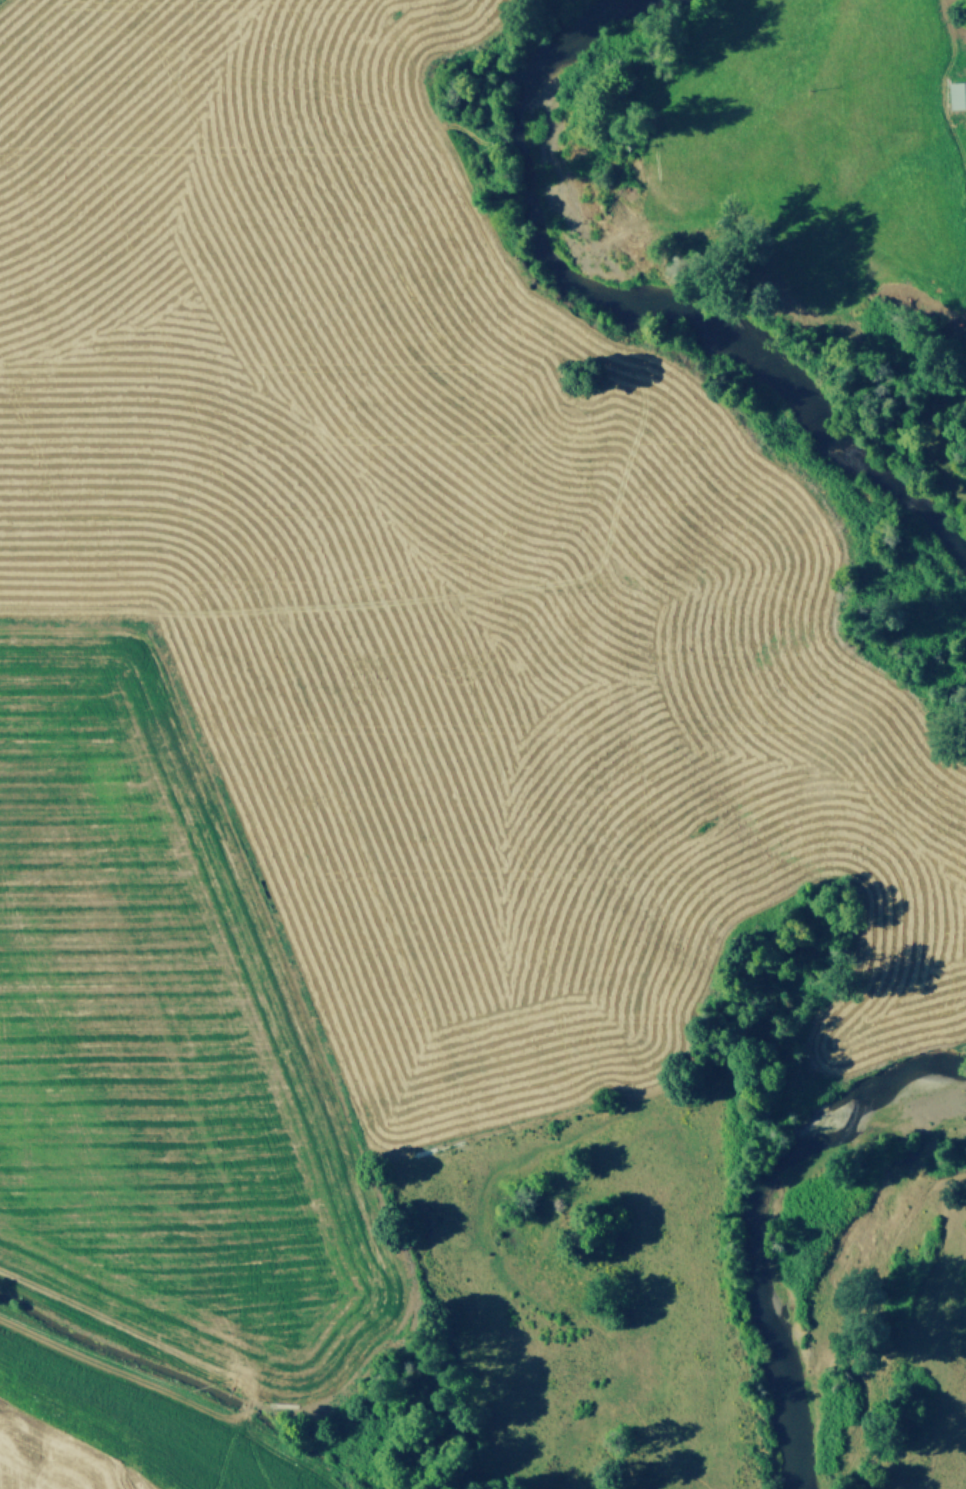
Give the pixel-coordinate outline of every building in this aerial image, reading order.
[(965,108),(965,82),(945,83),(946,109),(965,108)]
